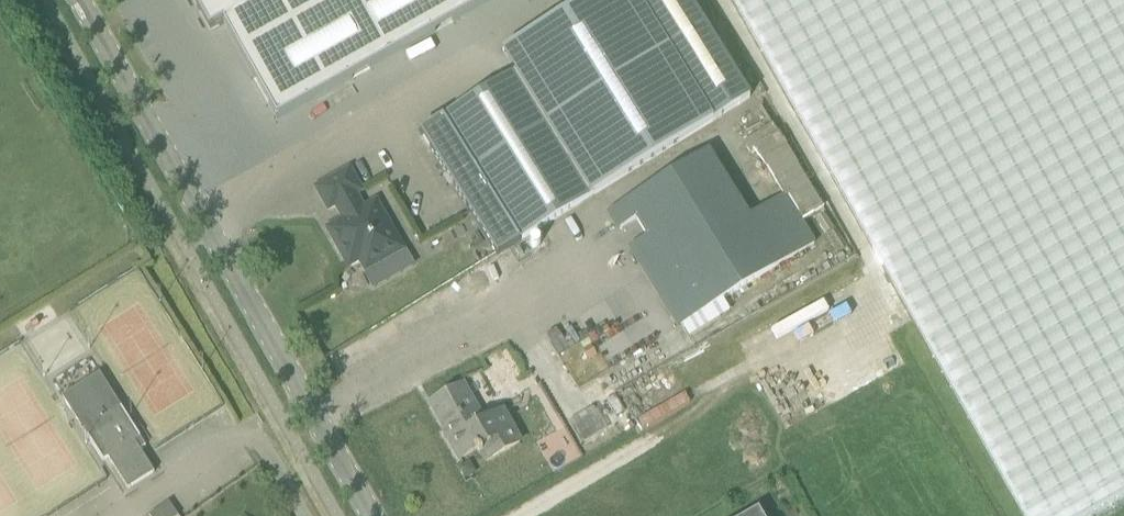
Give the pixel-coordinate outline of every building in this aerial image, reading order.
[(182,10),(196,2),(251,97),(421,0),(177,0),(182,10)] [(421,132),(497,255),(711,124),(634,0),(588,0),(504,52),(517,73),(421,132)] [(711,124),(748,101),(686,0),(634,0),(711,124)] [(1026,515),(1082,515),(1123,492),(1123,0),(735,0),(1026,515)] [(611,211),(622,228),(636,219),(647,237),(633,245),(682,325),(815,243),(803,222),(824,209),(773,124),(743,143),(749,154),(755,150),(783,196),(750,217),(709,151),(611,211)] [(364,208),(356,194),(362,191),(350,169),(316,188),(328,210),(336,206),(344,219),(336,224),(327,229),(332,238),(349,267),(360,261),(365,271),(394,255),(403,249),(398,240),(381,210),(376,201),(367,206),(364,208)] [(100,374),(61,398),(76,420),(103,462),(126,498),(164,475),(141,438),(114,396),(100,374)] [(462,386),(451,392),(432,403),(451,438),(449,439),(460,459),(477,450),(480,454),(482,453),(486,461),(520,443),(502,412),(483,423),(462,386)] [(469,460),(457,467),(463,478),(475,472),(469,460)] [(169,503),(150,515),(178,515),(169,503)]
